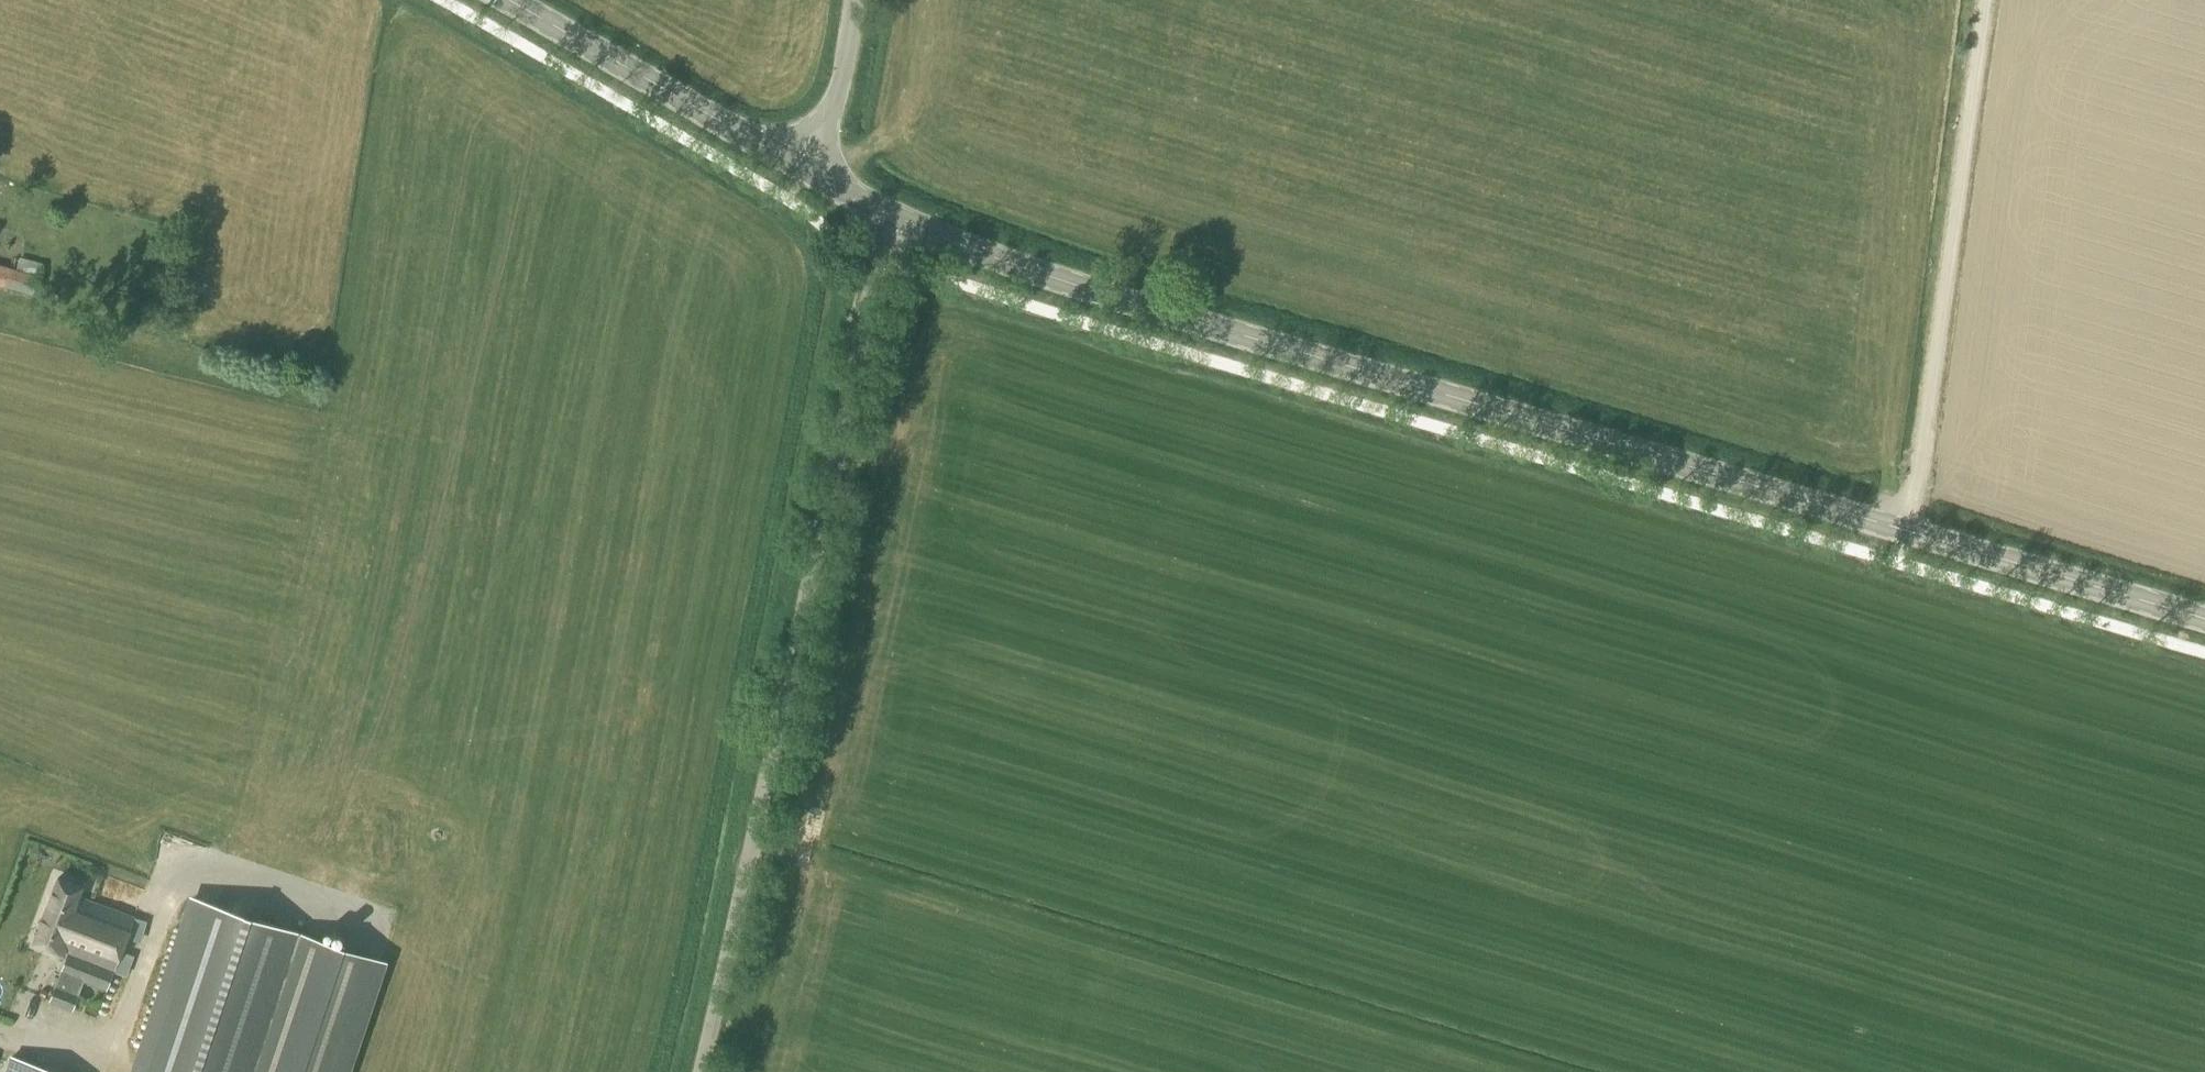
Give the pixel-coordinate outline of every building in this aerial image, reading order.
[(42,263),(15,257),(12,267),(0,264),(0,286),(34,295),(42,263)] [(1877,496),(1875,507),(1898,510),(1900,499),(1877,496)] [(69,953),(113,969),(132,917),(77,897),(81,887),(57,878),(34,942),(63,953),(64,951),(69,952),(69,953)] [(387,962),(190,895),(130,1071),(350,1071),(387,962)] [(106,989),(113,969),(69,953),(51,1001),(73,1009),(78,996),(74,994),(79,979),(106,989)] [(12,1060),(8,1071),(45,1071),(12,1060)]
